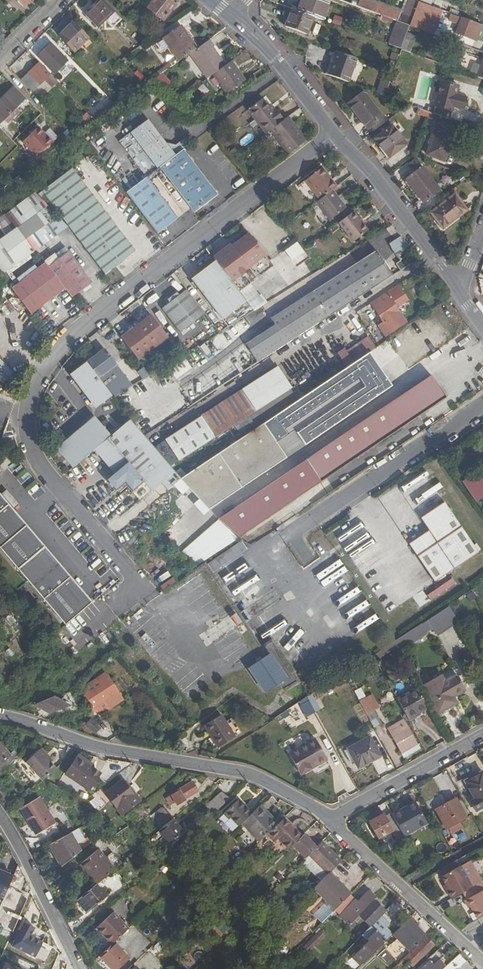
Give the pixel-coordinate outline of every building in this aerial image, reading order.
[(87,13),(100,26),(107,20),(115,28),(123,21),(103,0),(101,0),(87,13)] [(151,10),(168,22),(179,5),(172,0),(157,0),(151,10)] [(313,17),(322,20),(328,2),(322,0),(302,0),(298,11),(313,17)] [(356,6),(397,21),(401,10),(376,0),(358,0),(356,6)] [(417,2),(412,0),(405,0),(401,12),(412,16),(417,2)] [(298,11),(292,9),(286,26),(307,34),(313,17),(298,11)] [(415,11),(411,23),(418,25),(422,13),(415,11)] [(448,14),(448,25),(457,26),(458,15),(448,14)] [(456,33),(470,39),(476,22),(461,17),(456,33)] [(410,25),(399,21),(391,44),(402,48),(410,25)] [(475,40),(480,24),(476,22),(470,39),(475,40)] [(74,23),(61,36),(76,52),(89,38),(74,23)] [(189,54),(198,47),(194,41),(188,33),(183,26),(166,39),(180,60),(189,54)] [(188,33),(194,41),(197,39),(191,31),(188,33)] [(189,54),(206,79),(212,75),(225,65),(214,48),(215,47),(209,40),(198,47),(189,54)] [(41,57),(57,72),(70,60),(54,43),(41,57)] [(356,59),(337,52),(328,75),(347,82),(356,59)] [(391,59),(398,61),(400,54),(394,52),(391,59)] [(245,81),(231,61),(225,65),(212,75),(225,94),(245,81)] [(40,63),(24,78),(36,90),(46,80),(49,84),(54,80),(50,76),(51,75),(40,63)] [(172,83),(163,73),(156,78),(167,87),(172,83)] [(53,88),(59,82),(52,74),(51,75),(50,76),(54,80),(49,84),(53,88)] [(433,113),(441,116),(449,119),(459,83),(442,79),(433,113)] [(0,103),(0,125),(6,119),(9,122),(18,113),(17,112),(21,108),(20,106),(27,99),(15,89),(0,103)] [(363,94),(349,104),(367,129),(383,117),(367,95),(363,94)] [(263,130),(283,116),(277,108),(276,109),(273,111),(269,106),(264,98),(248,110),(263,130)] [(118,105),(112,100),(92,115),(93,116),(97,121),(118,105)] [(418,113),(427,117),(429,112),(419,108),(418,113)] [(429,112),(427,117),(439,121),(441,116),(433,113),(429,112)] [(183,149),(195,141),(191,135),(174,147),(151,115),(134,128),(135,129),(123,138),(149,174),(158,168),(183,149)] [(97,121),(93,116),(75,129),(78,134),(82,131),(97,121)] [(271,130),(285,119),(283,116),(263,130),(266,134),(271,130)] [(289,154),(305,142),(299,134),(301,133),(289,116),(285,119),(271,130),(289,154)] [(427,155),(445,161),(456,131),(438,125),(427,155)] [(391,126),(375,138),(390,158),(406,145),(391,126)] [(39,128),(22,142),(35,156),(51,143),(39,128)] [(305,142),(307,140),(301,133),(299,134),(305,142)] [(158,168),(195,214),(219,196),(183,149),(158,168)] [(407,165),(413,174),(419,169),(413,161),(407,165)] [(44,190),(72,227),(109,274),(140,250),(76,167),(44,190)] [(334,190),(339,186),(324,168),(308,180),(323,198),(334,190)] [(419,169),(413,174),(404,180),(423,205),(437,194),(419,169)] [(128,190),(161,232),(181,216),(148,175),(128,190)] [(323,198),(318,202),(332,219),(347,208),(334,190),(323,198)] [(455,195),(432,213),(438,220),(444,228),(467,210),(455,195)] [(50,205),(43,210),(61,234),(72,227),(50,205)] [(0,241),(0,263),(8,271),(39,250),(61,234),(43,210),(0,241)] [(362,220),(355,212),(341,223),(355,242),(370,231),(365,224),(362,220)] [(438,220),(432,213),(425,219),(431,226),(438,220)] [(230,250),(216,260),(218,262),(235,284),(252,272),(250,271),(267,257),(252,238),(239,248),(236,244),(229,248),(230,250)] [(304,250),(301,245),(290,253),(294,258),(304,250)] [(69,250),(50,265),(69,289),(75,296),(94,280),(69,250)] [(261,361),(393,275),(377,250),(314,291),(315,293),(274,319),(277,324),(249,343),(261,361)] [(402,270),(411,264),(406,256),(397,262),(402,270)] [(252,272),(235,284),(242,293),(276,269),(267,257),(250,271),(252,272)] [(49,262),(17,286),(38,312),(69,289),(50,265),(49,262)] [(235,284),(218,262),(193,281),(222,318),(247,300),(242,293),(235,284)] [(0,263),(0,277),(5,274),(7,273),(8,271),(0,263)] [(396,282),(370,300),(375,307),(378,304),(388,318),(383,322),(389,331),(410,318),(401,306),(409,301),(396,282)] [(15,287),(36,313),(38,312),(17,286),(15,287)] [(207,315),(189,292),(181,297),(172,305),(164,311),(182,335),(207,315)] [(172,305),(181,297),(179,295),(170,302),(172,305)] [(256,311),(247,300),(222,318),(228,327),(256,311)] [(154,317),(125,341),(141,362),(171,338),(154,317)] [(353,364),(382,344),(374,333),(353,348),(351,345),(343,350),(353,364)] [(96,350),(92,344),(83,352),(87,357),(96,350)] [(128,377),(107,351),(90,364),(90,365),(104,382),(110,391),(128,377)] [(6,386),(16,375),(0,358),(0,380),(6,386)] [(192,490),(211,509),(393,386),(376,361),(273,433),(265,423),(224,451),(182,480),(192,490)] [(100,410),(115,398),(116,398),(112,392),(110,391),(104,382),(90,365),(73,378),(100,410)] [(201,419),(216,439),(263,407),(290,389),(276,368),(201,419)] [(449,397),(433,375),(326,448),(309,460),(293,472),(224,520),(246,539),(250,530),(449,397)] [(218,376),(209,381),(213,389),(222,385),(218,376)] [(297,400),(290,389),(263,407),(270,418),(297,400)] [(96,448),(111,436),(95,417),(57,450),(72,469),(96,448)] [(168,491),(181,480),(163,457),(146,436),(132,418),(111,436),(96,448),(116,472),(108,479),(117,490),(126,482),(134,490),(145,480),(153,490),(161,483),(168,491)] [(179,463),(216,439),(201,419),(165,442),(179,463)] [(461,482),(476,503),(482,498),(482,469),(482,468),(461,482)] [(65,622),(92,599),(0,491),(0,547),(65,622)] [(445,501),(422,517),(431,530),(456,568),(480,552),(445,501)] [(456,568),(431,530),(413,542),(437,580),(456,568)] [(176,543),(183,538),(179,531),(171,536),(176,543)] [(350,553),(364,578),(389,563),(374,538),(350,553)] [(216,573),(251,550),(245,541),(210,564),(216,573)] [(171,577),(159,586),(163,592),(175,582),(171,577)] [(354,632),(379,618),(372,605),(369,607),(363,596),(341,608),(354,632)] [(398,648),(400,650),(432,630),(435,635),(457,620),(448,607),(394,642),(398,648)] [(376,654),(379,660),(398,648),(394,642),(376,654)] [(271,653),(250,667),(268,692),(288,677),(271,653)] [(107,672),(82,691),(92,705),(94,706),(119,689),(107,672)] [(454,695),(467,688),(458,672),(445,680),(442,674),(425,683),(439,710),(443,709),(445,712),(459,704),(454,695)] [(333,684),(323,690),(325,695),(336,689),(333,684)] [(357,699),(365,696),(362,688),(354,690),(357,699)] [(157,693),(167,708),(172,704),(162,689),(157,693)] [(415,689),(396,698),(408,720),(427,710),(415,689)] [(372,694),(359,701),(367,715),(380,708),(372,694)] [(314,703),(312,701),(304,706),(311,717),(318,712),(314,703)] [(314,703),(318,712),(323,710),(319,701),(314,703)] [(55,705),(38,712),(54,719),(72,711),(55,705)] [(238,735),(230,722),(224,713),(206,725),(220,747),(238,735)] [(284,720),(290,725),(295,719),(288,714),(284,720)] [(92,718),(86,724),(96,734),(102,728),(92,718)] [(383,719),(376,723),(382,734),(389,730),(383,719)] [(233,720),(230,722),(238,735),(243,731),(240,725),(238,726),(233,720)] [(413,747),(420,743),(408,720),(401,724),(413,747)] [(403,752),(413,747),(401,724),(391,730),(403,752)] [(318,736),(291,751),(303,773),(330,758),(318,736)] [(372,737),(351,749),(361,768),(383,756),(372,737)] [(19,757),(14,752),(10,756),(0,745),(0,774),(19,757)] [(406,756),(415,751),(413,747),(403,752),(406,756)] [(46,779),(58,768),(41,750),(27,763),(44,781),(46,779)] [(101,775),(77,759),(67,775),(90,791),(101,775)] [(478,774),(479,777),(468,782),(477,799),(473,802),(479,812),(482,810),(482,772),(478,774)] [(124,779),(106,793),(124,815),(141,800),(124,779)] [(193,782),(174,792),(165,797),(169,804),(174,801),(175,804),(184,800),(184,798),(197,791),(193,782)] [(215,812),(230,798),(223,790),(208,804),(215,812)] [(230,819),(238,828),(245,821),(255,812),(243,798),(227,812),(232,818),(230,819)] [(40,799),(21,810),(38,836),(56,825),(40,799)] [(458,799),(440,809),(451,828),(462,822),(469,818),(458,799)] [(407,812),(420,805),(418,803),(406,809),(407,812)] [(273,814),(264,804),(255,812),(245,821),(262,840),(268,834),(278,825),(270,817),(273,814)] [(396,815),(402,826),(407,835),(429,822),(420,805),(407,812),(406,809),(396,815)] [(156,820),(167,811),(164,807),(153,817),(156,820)] [(163,828),(174,819),(167,811),(156,820),(163,828)] [(396,815),(394,812),(388,816),(387,814),(371,823),(379,838),(402,826),(396,815)] [(270,817),(278,825),(280,822),(273,814),(270,817)] [(287,818),(286,817),(280,822),(278,825),(268,834),(270,836),(287,818)] [(186,832),(174,818),(174,819),(163,828),(161,830),(172,844),(186,832)] [(304,836),(305,836),(287,818),(270,836),(277,842),(280,840),(290,850),(293,848),(304,836)] [(462,822),(451,828),(453,832),(465,826),(462,822)] [(61,867),(82,851),(71,834),(50,846),(61,867)] [(311,856),(317,849),(304,836),(293,848),(306,861),(311,856)] [(338,856),(324,842),(317,849),(311,856),(330,876),(331,874),(342,863),(336,858),(338,856)] [(82,863),(82,864),(99,851),(98,850),(82,863)] [(99,851),(82,864),(98,883),(115,869),(99,851)] [(449,890),(453,898),(464,891),(472,887),(457,859),(439,869),(448,884),(450,889),(449,890)] [(0,867),(0,903),(3,904),(15,874),(0,867)] [(324,925),(353,897),(331,874),(330,876),(315,890),(329,903),(315,917),(324,925)] [(472,887),(464,891),(468,899),(466,900),(470,907),(472,906),(479,919),(482,916),(482,881),(472,887)] [(96,884),(83,896),(94,909),(107,897),(96,884)] [(363,901),(362,900),(345,916),(353,924),(363,914),(374,925),(382,917),(389,910),(377,899),(380,896),(373,891),(363,901)] [(345,916),(362,900),(360,898),(344,915),(345,916)] [(116,941),(130,929),(114,912),(110,916),(108,914),(105,917),(106,919),(98,928),(104,935),(106,933),(115,942),(116,941)] [(390,925),(382,917),(374,925),(364,935),(370,940),(355,956),(362,963),(393,933),(387,928),(390,925)] [(428,936),(410,918),(395,933),(413,951),(428,936)] [(33,924),(25,921),(14,948),(36,957),(44,939),(29,933),(33,924)] [(305,945),(312,950),(325,934),(318,928),(305,945)] [(104,935),(113,944),(115,942),(106,933),(104,935)] [(429,939),(408,960),(416,968),(437,947),(429,939)] [(101,956),(113,968),(118,968),(131,957),(116,941),(115,942),(113,944),(101,956)] [(378,956),(386,964),(392,958),(384,950),(378,956)] [(440,950),(428,961),(430,963),(424,968),(444,968),(447,967),(441,961),(446,956),(440,950)] [(199,965),(192,958),(183,968),(184,968),(195,968),(199,965)]
